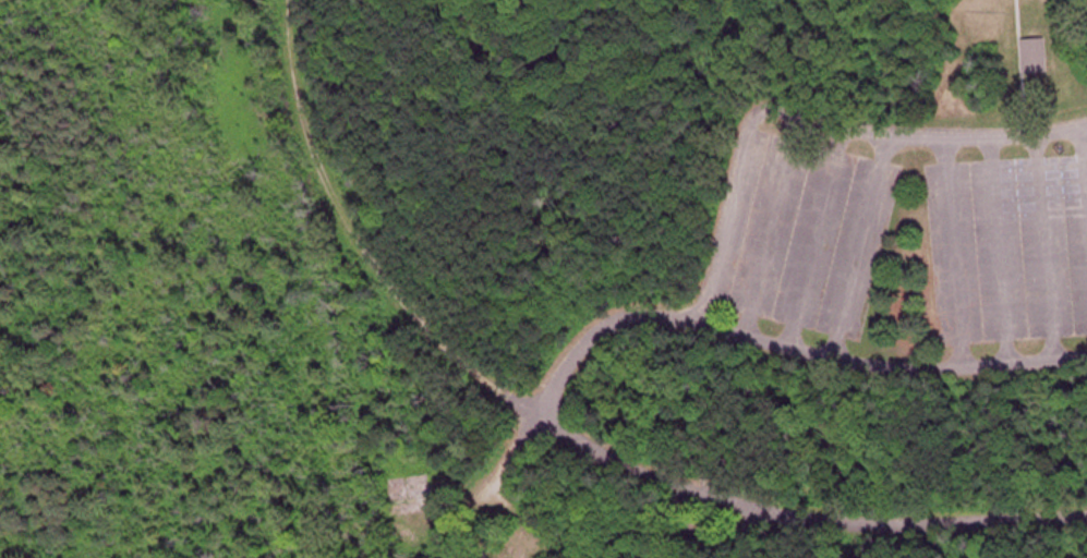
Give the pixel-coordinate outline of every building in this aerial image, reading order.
[(1047,72),(1046,38),(1023,39),(1025,73),(1047,72)]
